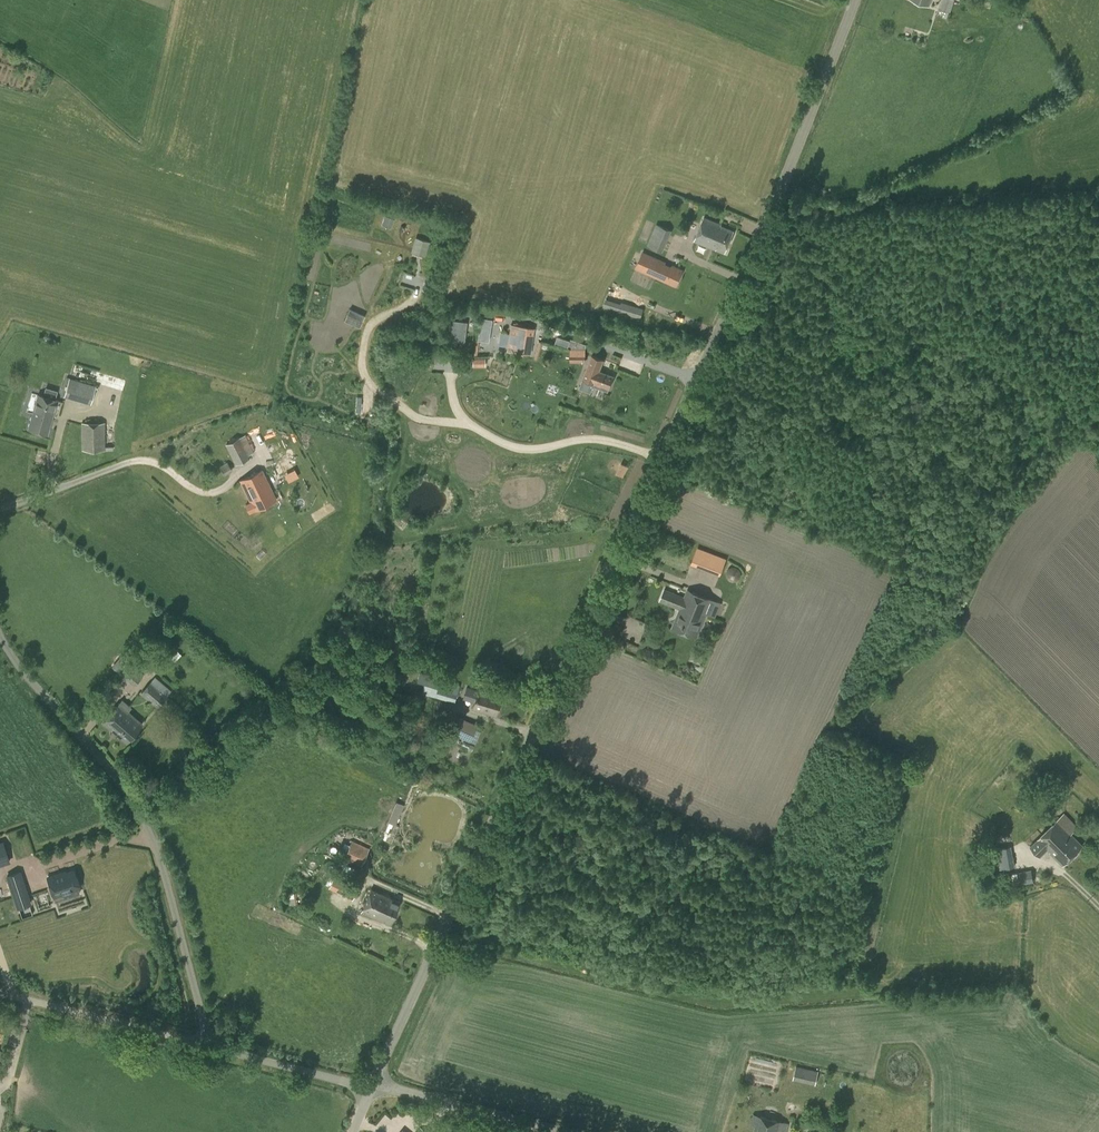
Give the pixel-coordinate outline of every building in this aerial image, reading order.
[(938,8),(951,12),(954,0),(940,0),(938,8)] [(704,218),(694,241),(710,248),(711,247),(724,252),(733,231),(720,226),(720,225),(704,218)] [(656,224),(647,246),(663,252),(672,231),(656,224)] [(412,253),(427,255),(429,239),(414,238),(412,253)] [(681,272),(648,258),(643,271),(676,284),(681,272)] [(603,306),(640,318),(643,309),(606,297),(603,306)] [(445,345),(465,345),(466,320),(445,320),(445,345)] [(508,352),(530,355),(533,329),(512,326),(508,352)] [(586,362),(585,348),(569,348),(570,362),(586,362)] [(582,378),(584,379),(580,388),(590,391),(592,385),(593,386),(608,391),(613,376),(599,371),(604,359),(591,355),(582,378)] [(472,357),(472,366),(485,366),(486,357),(472,357)] [(64,396),(90,404),(96,387),(70,378),(64,396)] [(46,434),(55,400),(39,395),(29,429),(46,434)] [(98,414),(98,422),(81,423),(81,450),(105,450),(105,422),(107,422),(107,414),(98,414)] [(225,444),(235,465),(250,458),(249,455),(253,453),(245,435),(240,437),(225,444)] [(289,458),(279,464),(284,474),(294,468),(289,458)] [(227,478),(225,475),(232,470),(227,462),(206,475),(214,487),(227,478)] [(250,502),(246,504),(250,512),(254,510),(276,500),(261,470),(240,481),(250,502)] [(719,575),(726,558),(696,546),(689,562),(719,575)] [(664,589),(660,601),(679,609),(672,627),(696,638),(711,600),(687,590),(684,597),(664,589)] [(121,656),(112,666),(118,672),(127,661),(121,656)] [(124,677),(134,686),(143,676),(133,667),(129,672),(125,670),(122,674),(124,676),(124,677)] [(454,703),(460,685),(412,670),(407,688),(454,703)] [(157,706),(171,692),(155,676),(141,691),(157,706)] [(472,708),(495,715),(501,698),(477,691),(472,708)] [(470,707),(471,700),(461,699),(460,706),(470,707)] [(126,743),(142,724),(118,704),(103,722),(126,743)] [(409,723),(422,727),(426,717),(413,712),(409,723)] [(460,718),(452,734),(475,743),(480,732),(474,730),(476,725),(460,718)] [(418,738),(422,729),(409,724),(406,733),(418,738)] [(396,824),(404,804),(395,800),(387,820),(396,824)] [(1064,813),(1057,820),(1030,846),(1040,856),(1047,849),(1062,865),(1082,846),(1071,834),(1078,827),(1064,813)] [(3,841),(0,842),(0,866),(10,862),(3,841)] [(360,866),(368,848),(352,841),(344,859),(360,866)] [(1015,866),(1011,846),(996,849),(999,869),(1015,866)] [(54,892),(84,883),(78,867),(49,877),(54,892)] [(1017,884),(1033,881),(1031,870),(1015,872),(1017,884)] [(330,890),(350,898),(353,892),(333,883),(330,890)] [(11,889),(17,909),(32,904),(25,885),(11,889)] [(361,911),(390,923),(399,902),(371,889),(361,911)] [(36,895),(38,905),(47,903),(45,893),(36,895)] [(795,1065),(792,1079),(815,1084),(818,1070),(795,1065)] [(758,1116),(754,1131),(778,1131),(780,1121),(758,1116)]
